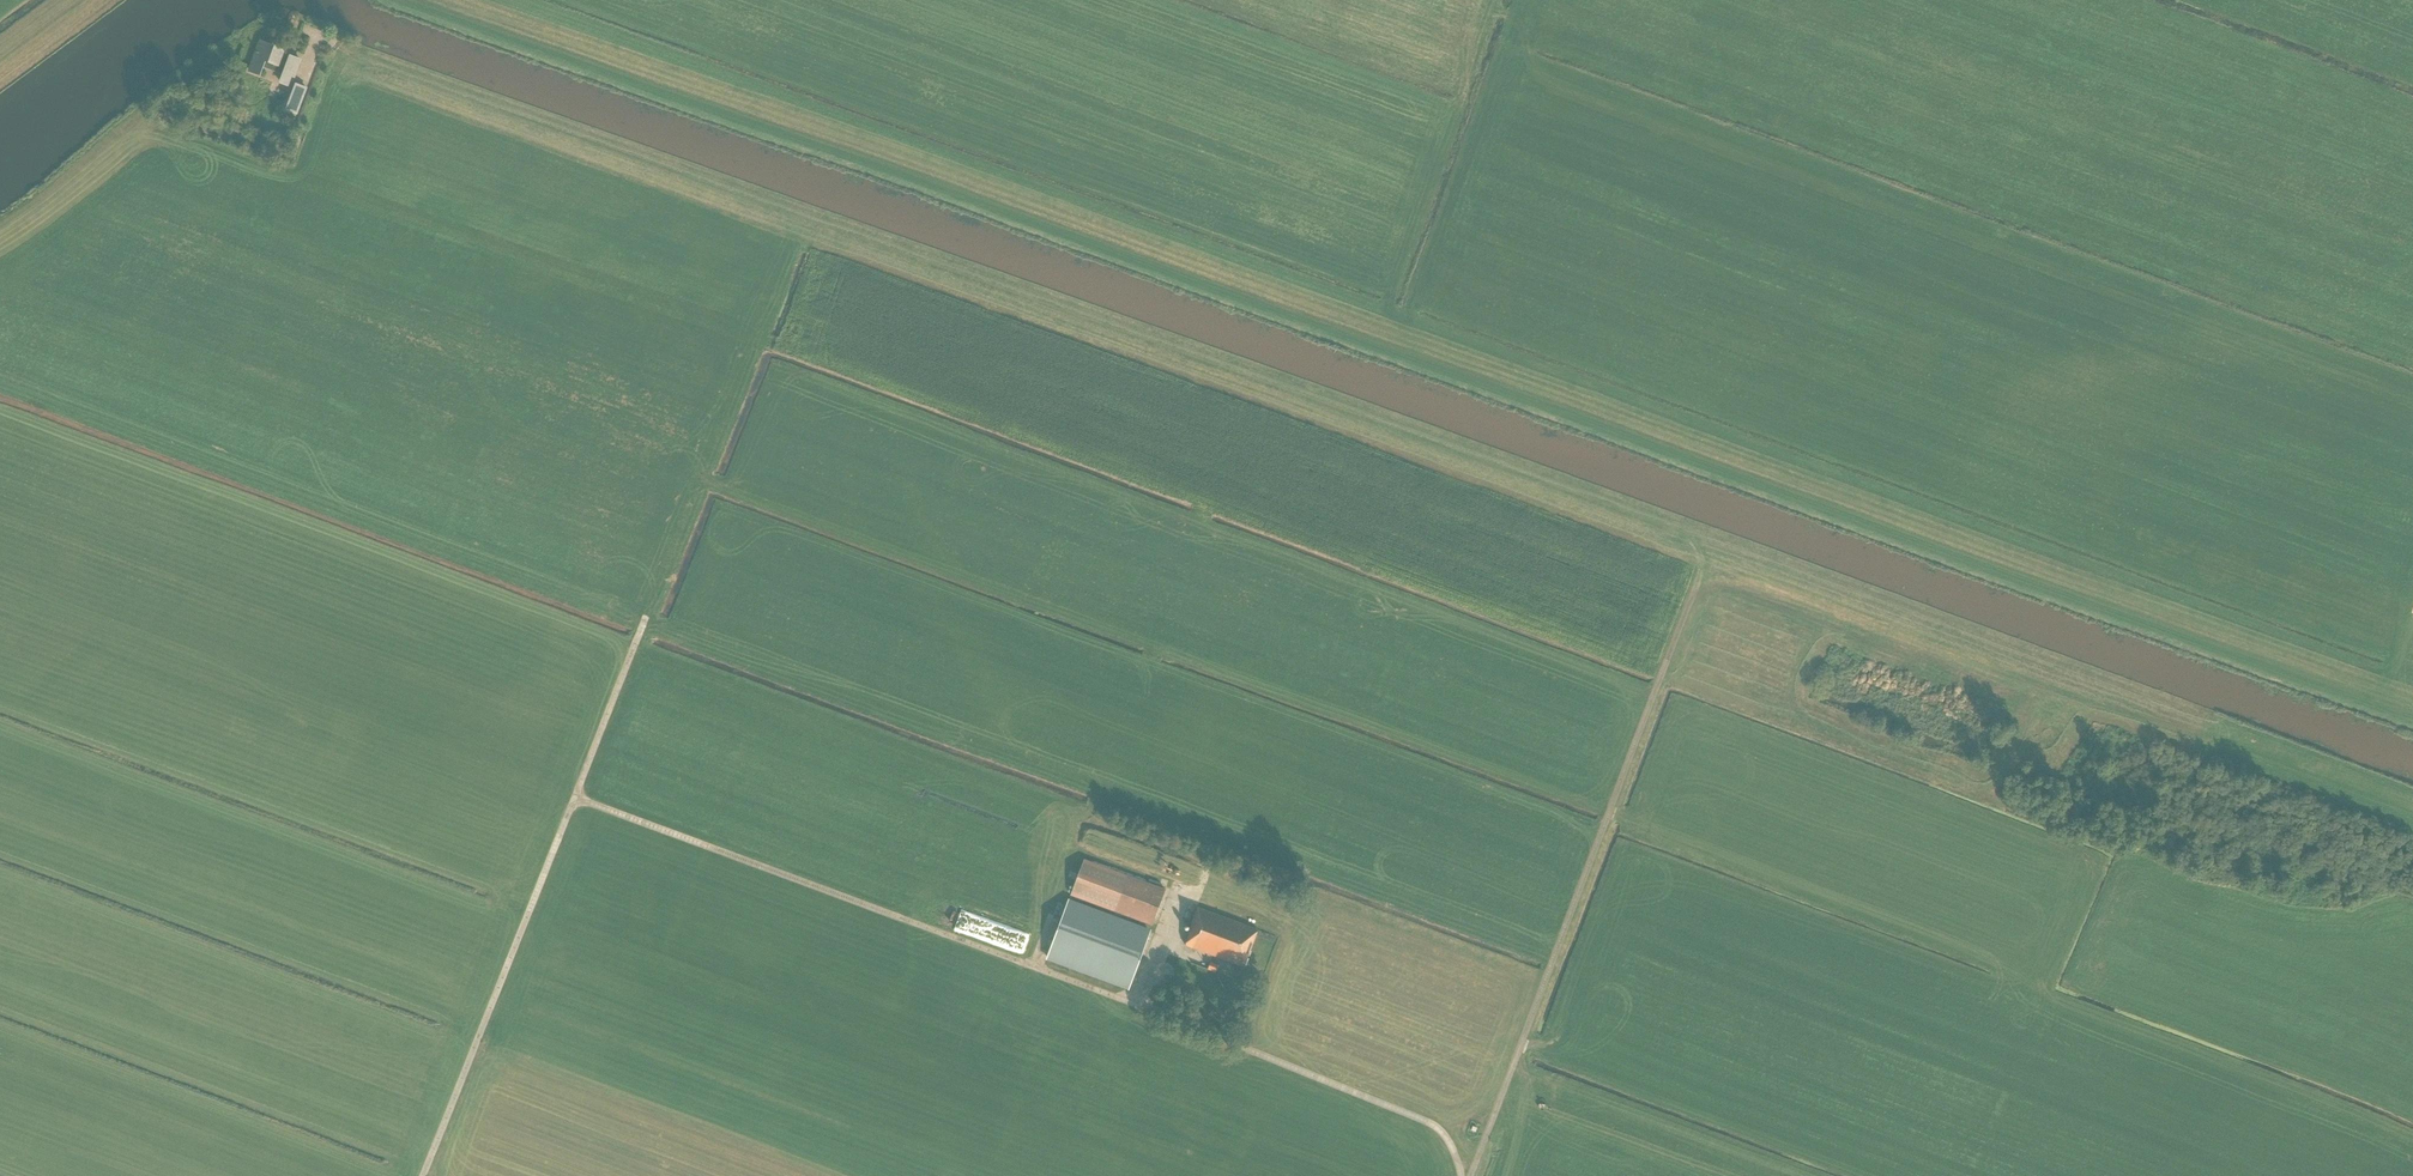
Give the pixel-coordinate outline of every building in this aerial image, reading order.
[(287,51),(260,40),(248,71),(261,76),(264,68),(282,75),(279,83),(292,88),(303,60),(290,55),(289,57),(285,55),(287,51)] [(308,88),(296,83),(285,110),(298,115),(308,88)] [(1084,859),(1070,894),(1152,925),(1165,889),(1159,886),(1160,883),(1151,879),(1149,882),(1084,859)] [(1168,878),(1170,871),(1155,866),(1152,873),(1168,878)] [(1185,866),(1182,874),(1190,877),(1193,870),(1185,866)] [(1150,931),(1112,918),(1068,901),(1047,957),(1129,987),(1150,931)] [(1244,967),(1257,930),(1195,906),(1194,909),(1196,910),(1188,933),(1189,933),(1185,945),(1244,967)] [(1216,971),(1218,965),(1210,962),(1208,969),(1216,971)]
